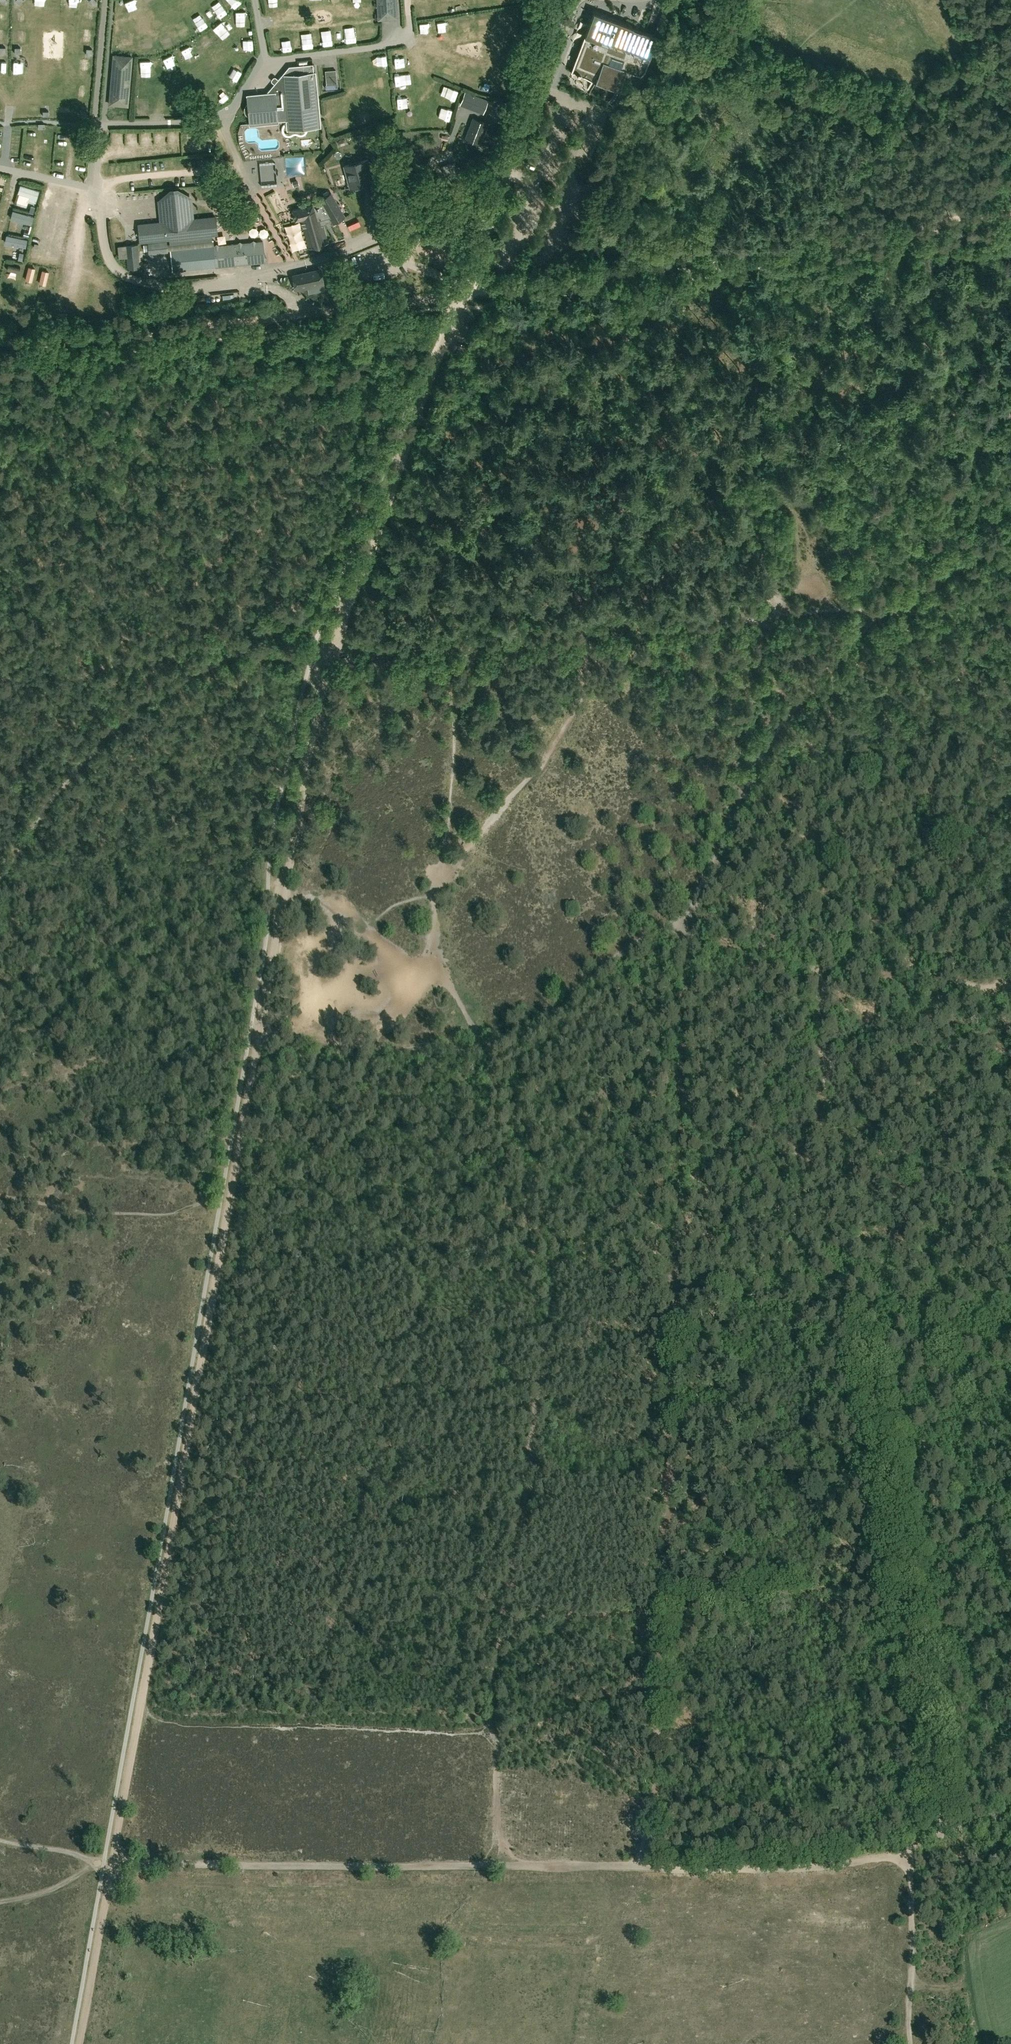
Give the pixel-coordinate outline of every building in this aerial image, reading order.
[(31,10),(41,10),(41,0),(30,0),(31,10)] [(52,8),(61,8),(62,0),(52,0),(52,8)] [(89,9),(100,9),(100,0),(89,0),(89,9)] [(378,18),(397,17),(396,0),(377,0),(378,18)] [(493,0),(490,0),(483,2),(485,12),(495,10),(493,0)] [(142,14),(142,2),(131,3),(132,14),(142,14)] [(207,10),(212,19),(221,13),(216,4),(207,10)] [(430,5),(424,6),(427,19),(434,17),(430,5)] [(620,90),(627,71),(640,76),(645,71),(658,36),(593,11),(570,71),(620,90)] [(186,18),(192,32),(202,28),(195,14),(186,18)] [(480,16),(482,26),(491,24),(490,15),(480,16)] [(99,25),(99,16),(84,16),(84,25),(99,25)] [(469,17),(459,19),(460,28),(470,27),(469,17)] [(44,33),(59,33),(60,22),(45,22),(44,33)] [(148,24),(136,30),(140,38),(152,32),(148,24)] [(176,37),(183,35),(178,24),(171,26),(176,37)] [(241,37),(249,34),(246,28),(238,32),(241,37)] [(364,32),(365,43),(373,42),(372,32),(364,32)] [(304,34),(305,49),(315,48),(314,34),(304,34)] [(335,46),(334,35),(324,35),(325,47),(335,46)] [(30,50),(39,50),(39,39),(30,39),(30,50)] [(156,40),(145,43),(149,56),(156,54),(154,47),(158,46),(156,40)] [(285,51),(293,50),(293,40),(284,41),(285,51)] [(46,52),(59,52),(59,41),(47,41),(46,52)] [(83,41),(83,52),(97,52),(97,41),(83,41)] [(246,45),(241,48),(245,58),(251,55),(246,45)] [(192,67),(201,63),(194,50),(185,54),(192,67)] [(222,56),(229,65),(237,59),(231,50),(222,56)] [(128,105),(132,56),(114,54),(110,103),(128,105)] [(95,59),(85,58),(84,72),(95,72),(95,59)] [(40,59),(24,60),(25,71),(40,70),(40,59)] [(207,65),(216,78),(224,72),(216,59),(207,65)] [(313,66),(313,64),(289,67),(266,94),(247,96),(248,103),(247,103),(246,104),(244,107),(244,109),(245,111),(246,114),(248,115),(249,116),(250,124),(277,122),(277,121),(287,120),(288,129),(319,126),(318,118),(314,73),(315,73),(314,66),(313,66)] [(51,77),(60,77),(60,65),(51,65),(51,77)] [(397,79),(407,78),(406,66),(396,67),(397,79)] [(458,82),(459,72),(448,71),(447,82),(458,82)] [(468,78),(466,88),(476,91),(478,81),(468,78)] [(168,89),(173,87),(170,79),(165,81),(168,89)] [(93,93),(93,80),(79,80),(78,93),(93,93)] [(8,94),(9,84),(0,84),(0,94),(8,94)] [(483,94),(492,97),(495,87),(486,84),(483,94)] [(453,90),(449,100),(459,104),(463,94),(453,90)] [(465,92),(461,103),(483,112),(488,100),(471,93),(465,91),(465,92)] [(401,103),(415,100),(414,93),(400,95),(401,103)] [(77,100),(77,112),(93,112),(93,101),(77,100)] [(175,117),(184,116),(190,116),(189,102),(175,103),(175,117)] [(156,119),(155,108),(149,108),(149,106),(139,106),(140,119),(156,119)] [(415,107),(400,108),(401,119),(415,118),(415,107)] [(450,126),(456,117),(443,108),(437,118),(450,126)] [(479,143),(487,123),(473,118),(466,138),(479,143)] [(373,155),(385,152),(381,135),(368,138),(373,155)] [(350,187),(370,181),(368,173),(371,172),(368,159),(344,165),(350,187)] [(309,166),(291,167),(292,181),(309,180),(309,166)] [(335,221),(345,215),(331,193),(321,199),(317,202),(292,209),(295,220),(301,218),(309,248),(328,242),(323,224),(333,219),(335,221)] [(34,212),(33,207),(42,207),(41,194),(23,194),(24,213),(34,212)] [(215,216),(138,224),(140,241),(217,233),(215,216)] [(340,221),(343,246),(353,244),(350,219),(340,221)] [(19,229),(35,230),(36,224),(20,222),(19,229)] [(12,248),(31,253),(33,244),(15,240),(12,248)] [(245,242),(247,263),(265,261),(263,240),(245,242)] [(149,254),(168,252),(167,241),(148,243),(149,254)] [(367,249),(375,247),(373,241),(365,243),(367,249)] [(173,270),(247,263),(245,242),(171,250),(173,270)] [(127,257),(139,256),(138,244),(125,245),(127,257)] [(296,290),(324,284),(321,269),(293,274),(296,290)] [(86,278),(85,302),(93,303),(95,279),(86,278)]
